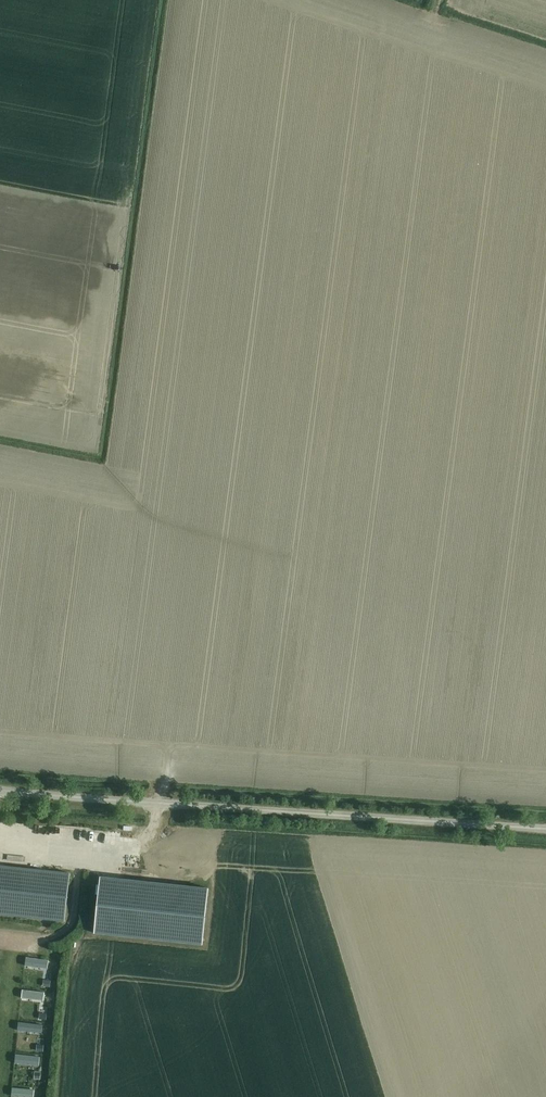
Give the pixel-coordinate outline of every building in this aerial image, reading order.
[(0,866),(0,915),(63,921),(68,873),(0,866)] [(100,879),(95,931),(203,943),(209,890),(100,879)] [(26,959),(26,967),(38,967),(38,959),(26,959)] [(30,995),(28,985),(22,987),(24,996),(30,995)] [(16,1041),(15,1052),(25,1053),(26,1042),(16,1041)]
